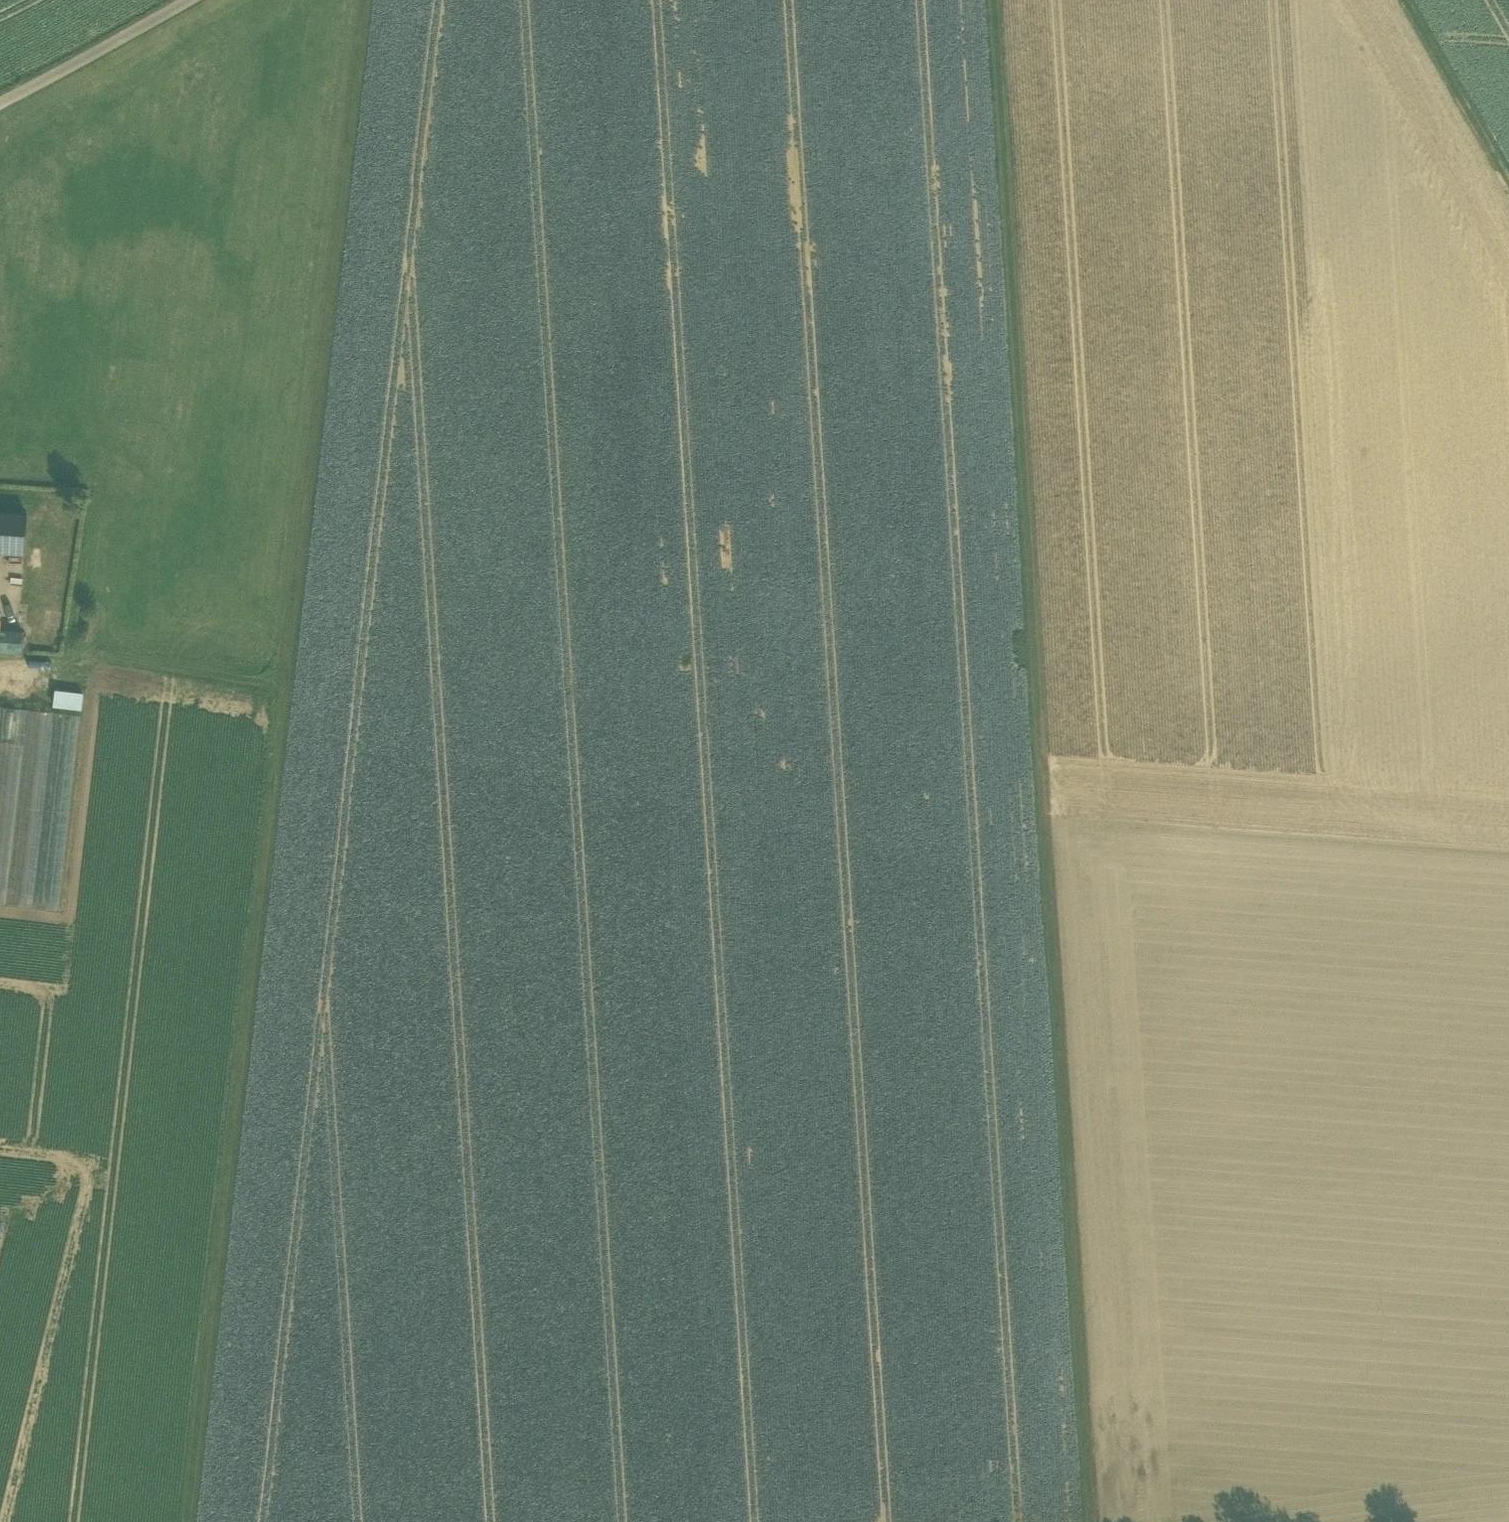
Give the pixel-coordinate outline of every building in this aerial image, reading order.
[(25,552),(27,515),(0,513),(0,551),(25,552)] [(0,631),(0,652),(22,653),(23,632),(0,631)] [(59,910),(81,715),(0,706),(0,903),(59,910)]
